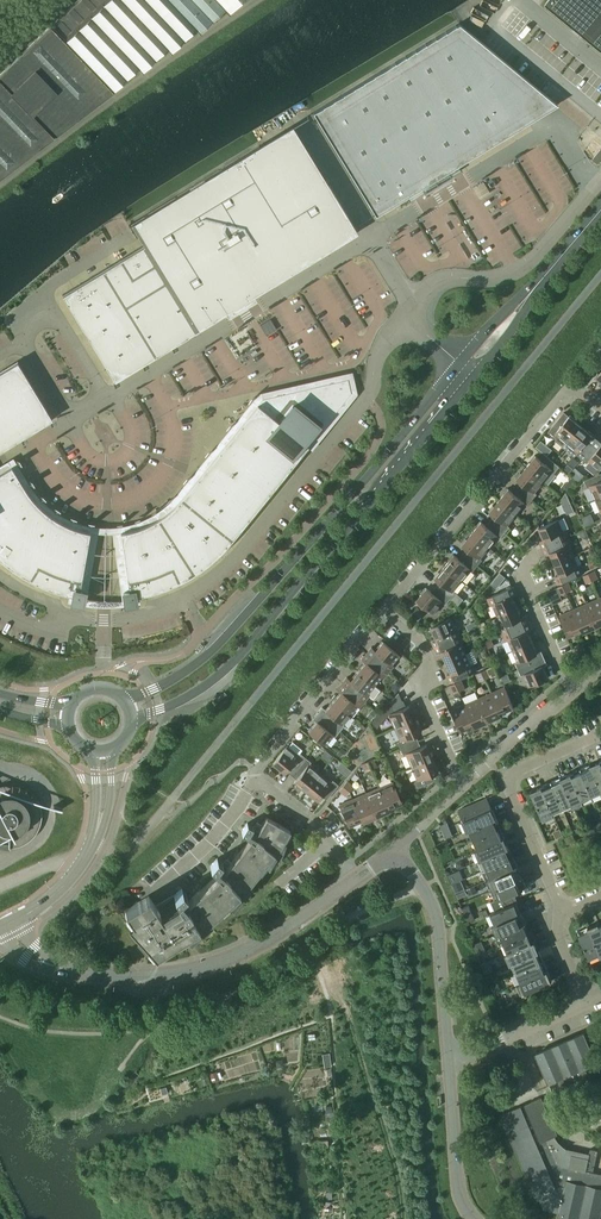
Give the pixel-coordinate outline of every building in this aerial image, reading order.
[(0,77),(0,176),(122,82),(124,85),(143,71),(167,48),(171,52),(196,28),(200,32),(224,8),(229,13),(242,0),(80,0),(0,77)] [(546,2),(600,48),(600,0),(548,0),(546,2)] [(456,26),(456,25),(313,112),(375,215),(407,196),(410,202),(453,175),(461,170),(457,165),(557,104),(545,94),(481,42),(459,24),(456,26)] [(330,186),(293,122),(259,146),(280,181),(330,186)] [(591,157),(599,148),(600,147),(594,143),(586,152),(591,157)] [(358,232),(355,228),(330,186),(280,181),(259,146),(164,203),(131,224),(144,245),(136,250),(188,336),(358,232)] [(600,160),(600,149),(593,158),(599,163),(600,160)] [(537,197),(528,200),(535,215),(543,211),(537,197)] [(136,250),(107,268),(159,354),(188,336),(136,250)] [(159,354),(107,268),(63,295),(69,306),(77,301),(86,315),(78,320),(115,381),(159,354)] [(86,315),(77,301),(69,306),(78,320),(86,315)] [(18,361),(0,372),(0,451),(52,419),(18,361)] [(351,392),(348,378),(262,398),(258,403),(308,445),(351,392)] [(308,445),(258,403),(225,443),(276,485),(308,445)] [(567,443),(582,425),(571,415),(566,420),(561,416),(549,431),(556,437),(557,441),(564,447),(567,443)] [(593,434),(582,425),(567,443),(564,447),(575,455),(576,454),(582,459),(592,446),(587,442),(593,434)] [(243,525),(276,485),(225,443),(193,483),(243,525)] [(592,446),(582,459),(587,463),(589,461),(600,470),(600,469),(600,446),(597,450),(592,446)] [(535,455),(525,467),(544,482),(553,471),(555,472),(559,467),(547,457),(543,462),(535,455)] [(11,466),(0,473),(0,558),(1,559),(46,512),(44,510),(40,506),(37,502),(33,498),(29,494),(26,489),(23,485),(20,480),(17,475),(14,471),(11,466)] [(535,492),(544,482),(525,467),(516,478),(524,484),(520,490),(532,500),(537,494),(535,492)] [(599,474),(585,481),(588,488),(590,486),(596,499),(600,497),(600,479),(599,474)] [(576,481),(572,477),(564,486),(569,490),(576,481)] [(243,525),(193,483),(181,497),(179,500),(176,503),(174,506),(171,508),(168,511),(208,563),(212,560),(215,556),(219,553),(222,550),(225,547),(230,541),(243,525)] [(527,505),(532,500),(520,490),(516,495),(508,488),(498,500),(516,514),(525,504),(527,505)] [(508,525),(516,514),(498,500),(489,511),(497,517),(493,523),(505,533),(510,527),(508,525)] [(208,563),(168,511),(165,513),(162,516),(158,518),(155,520),(151,522),(148,524),(144,525),(140,527),(136,528),(132,530),(128,531),(124,531),(120,532),(127,575),(128,581),(146,578),(159,575),(174,568),(188,561),(195,572),(199,569),(204,566),(208,563)] [(83,574),(90,532),(85,531),(82,530),(78,528),(74,527),(70,526),(67,524),(63,522),(59,521),(56,519),(53,516),(49,514),(46,512),(1,559),(5,562),(8,565),(12,567),(15,570),(28,553),(40,562),(54,570),(70,575),(82,578),(83,574)] [(569,537),(566,530),(569,528),(564,518),(565,518),(565,517),(540,528),(544,539),(540,541),(543,548),(569,537)] [(505,533),(493,523),(489,528),(480,521),(471,533),(489,547),(498,537),(500,538),(505,533)] [(85,591),(83,603),(125,604),(123,591),(129,590),(128,581),(127,575),(120,532),(90,532),(83,574),(82,578),(80,589),(85,591)] [(480,558),(489,547),(471,533),(462,544),(470,550),(466,556),(478,566),(482,560),(480,558)] [(569,545),(572,543),(569,537),(543,548),(546,555),(550,553),(555,564),(574,555),(569,545)] [(80,589),(82,578),(70,575),(54,570),(40,562),(28,553),(15,570),(19,573),(24,575),(28,578),(32,580),(37,582),(41,585),(46,587),(51,588),(55,590),(60,591),(65,593),(70,594),(73,595),(74,589),(80,589)] [(473,571),(478,566),(466,556),(461,561),(453,554),(444,566),(462,580),(471,570),(473,571)] [(579,566),(574,555),(555,564),(560,574),(555,576),(558,584),(584,572),(581,565),(579,566)] [(178,582),(182,580),(187,577),(191,575),(195,572),(188,561),(174,568),(159,575),(146,578),(128,581),(129,590),(135,589),(135,596),(144,594),(149,593),(154,591),(159,590),(163,588),(168,586),(173,584),(178,582)] [(453,591),(462,580),(444,566),(434,577),(443,584),(438,589),(450,599),(455,593),(453,591)] [(595,571),(589,573),(593,581),(599,578),(595,571)] [(593,581),(589,573),(583,576),(586,584),(592,581),(593,581)] [(569,582),(563,585),(566,592),(572,590),(569,582)] [(566,592),(563,585),(557,588),(557,587),(547,592),(552,605),(562,600),(560,595),(561,595),(566,592)] [(446,605),(450,599),(438,589),(434,594),(426,587),(416,599),(434,614),(444,603),(446,605)] [(514,587),(487,598),(491,605),(493,604),(498,615),(517,607),(512,596),(517,594),(514,587)] [(85,591),(80,589),(74,589),(73,595),(72,601),(83,603),(85,591)] [(136,602),(135,596),(135,589),(129,590),(123,591),(125,604),(136,602)] [(600,598),(587,604),(596,624),(600,622),(600,600),(600,598)] [(596,624),(587,604),(574,609),(583,630),(596,624)] [(417,607),(411,615),(419,621),(425,614),(417,607)] [(503,634),(529,622),(526,616),(522,618),(517,607),(498,615),(503,626),(500,627),(503,634)] [(583,630),(574,609),(560,615),(569,636),(583,630)] [(455,629),(450,618),(431,627),(436,638),(432,640),(435,647),(461,635),(458,628),(455,629)] [(532,629),(529,622),(503,634),(506,641),(509,640),(513,650),(532,642),(528,631),(532,629)] [(464,642),(461,635),(435,647),(438,653),(442,651),(447,662),(466,654),(461,643),(464,642)] [(371,647),(366,653),(388,671),(393,666),(391,664),(399,654),(383,641),(375,651),(371,647)] [(537,653),(532,642),(513,650),(518,661),(515,662),(519,669),(545,658),(542,651),(537,653)] [(202,646),(200,644),(194,651),(197,653),(202,646)] [(388,671),(366,653),(362,659),(365,662),(358,671),(374,684),(381,675),(384,677),(388,671)] [(450,682),(477,671),(473,663),(471,665),(466,654),(447,662),(452,673),(447,675),(450,682)] [(548,665),(545,658),(519,669),(521,676),(524,675),(529,686),(548,678),(543,667),(548,665)] [(492,676),(488,669),(482,671),(486,679),(492,676)] [(366,694),(374,684),(358,671),(350,680),(347,677),(342,683),(364,701),(369,695),(366,694)] [(486,679),(482,671),(476,674),(479,682),(486,679)] [(465,688),(462,680),(456,683),(459,690),(465,688)] [(359,707),(364,701),(342,683),(337,689),(341,692),(333,701),(349,714),(357,705),(359,707)] [(459,690),(456,683),(450,686),(453,693),(459,690)] [(505,687),(492,693),(501,713),(514,707),(505,687)] [(501,713),(492,693),(479,699),(487,719),(501,713)] [(416,718),(410,705),(404,707),(401,700),(396,696),(390,702),(388,700),(370,722),(376,728),(387,716),(386,715),(389,715),(394,728),(416,718)] [(487,719),(479,699),(465,704),(474,725),(487,719)] [(342,723),(349,714),(333,701),(326,710),(322,707),(317,713),(339,731),(344,725),(342,723)] [(474,725),(465,704),(452,710),(461,731),(474,725)] [(335,737),(339,731),(317,713),(312,719),(316,722),(309,731),(325,744),(332,735),(335,737)] [(422,732),(416,718),(394,728),(400,741),(397,742),(400,748),(415,742),(412,736),(422,732)] [(305,758),(300,753),(302,750),(292,741),(288,747),(287,746),(272,764),(283,774),(286,770),(291,775),(305,758)] [(417,748),(415,742),(400,748),(403,755),(406,754),(411,767),(433,757),(427,744),(417,748)] [(439,771),(433,757),(411,767),(417,780),(414,781),(417,788),(432,781),(429,775),(439,771)] [(305,792),(320,773),(309,764),(311,762),(305,758),(291,775),(296,779),(294,782),(305,792)] [(376,766),(373,759),(368,761),(371,769),(376,766)] [(600,760),(591,764),(600,788),(600,762),(600,760)] [(371,769),(368,761),(362,764),(365,771),(371,769)] [(591,764),(581,769),(592,795),(600,791),(600,788),(591,764)] [(592,795),(581,769),(571,773),(582,799),(592,795)] [(328,797),(338,785),(333,780),(331,782),(320,773),(305,792),(316,801),(323,793),(328,797)] [(582,799),(571,773),(561,777),(573,804),(582,799)] [(573,804),(561,777),(551,781),(563,808),(573,804)] [(353,786),(347,781),(343,786),(349,791),(353,786)] [(563,808),(551,781),(541,786),(553,812),(563,808)] [(392,782),(379,787),(388,808),(401,802),(392,782)] [(25,789),(24,788),(22,787),(20,786),(18,786),(16,785),(14,785),(11,784),(9,784),(7,784),(5,785),(2,785),(0,785),(0,786),(0,841),(1,841),(8,841),(8,847),(9,847),(9,845),(11,845),(13,844),(15,844),(17,843),(19,843),(21,842),(23,841),(27,839),(28,837),(30,836),(31,834),(33,833),(34,831),(35,829),(36,827),(37,825),(38,822),(38,820),(39,818),(39,815),(39,813),(39,810),(38,808),(38,806),(37,804),(36,801),(35,799),(34,797),(32,795),(31,794),(29,792),(27,790),(25,789)] [(345,796),(349,791),(343,786),(339,791),(345,796)] [(553,812),(541,786),(531,790),(544,820),(545,819),(543,816),(553,812)] [(388,808),(379,787),(366,793),(375,813),(388,808)] [(375,813),(366,793),(353,799),(362,819),(375,813)] [(465,819),(492,808),(487,797),(458,810),(458,811),(461,810),(465,819)] [(362,819),(353,799),(339,805),(348,825),(362,819)] [(470,830),(497,818),(492,808),(465,819),(470,830)] [(199,928),(238,893),(240,894),(240,895),(274,854),(275,855),(276,856),(290,831),(266,817),(257,833),(251,829),(253,826),(247,823),(242,832),(250,839),(225,869),(220,865),(222,862),(217,858),(210,866),(217,874),(188,901),(184,896),(186,893),(182,888),(174,895),(180,904),(167,913),(161,906),(158,909),(148,895),(125,910),(139,931),(137,932),(136,933),(156,954),(156,953),(198,926),(199,928),(198,928),(199,928)] [(474,840),(501,828),(497,818),(470,830),(474,840)] [(448,823),(441,826),(446,838),(453,836),(448,823)] [(479,849),(505,838),(501,828),(474,840),(479,849)] [(483,859),(510,847),(505,838),(479,849),(483,859)] [(487,869),(514,857),(510,847),(483,859),(487,869)] [(492,879),(518,867),(514,857),(487,869),(492,879)] [(496,889),(523,877),(518,867),(492,879),(496,889)] [(527,887),(523,877),(496,889),(500,898),(497,899),(501,909),(515,903),(511,894),(527,887)] [(496,924),(522,912),(518,902),(515,903),(501,909),(491,913),(496,924)] [(475,919),(469,906),(463,908),(468,922),(475,919)] [(500,934),(527,922),(522,912),(496,924),(500,934)] [(505,944),(531,932),(527,922),(500,934),(505,944)] [(598,923),(589,926),(600,953),(600,930),(598,923)] [(600,953),(589,926),(578,931),(591,960),(590,957),(600,953)] [(509,954),(535,942),(531,932),(505,944),(509,954)] [(513,963),(540,952),(535,942),(509,954),(513,963)] [(517,973),(544,961),(540,952),(513,963),(517,973)] [(522,983),(548,971),(544,961),(517,973),(522,983)] [(552,981),(548,971),(522,983),(526,992),(524,993),(524,994),(552,981)] [(536,1053),(549,1082),(557,1099),(600,1079),(600,1055),(595,1058),(584,1033),(536,1053)] [(531,1097),(525,1083),(504,1092),(510,1106),(531,1097)] [(555,1136),(557,1135),(541,1097),(525,1104),(526,1105),(525,1105),(522,1107),(521,1106),(501,1115),(529,1181),(549,1172),(554,1184),(565,1187),(558,1217),(566,1218),(600,1218),(600,1213),(600,1174),(593,1172),(598,1151),(597,1150),(595,1149),(594,1149),(592,1149),(591,1149),(586,1171),(569,1167),(572,1154),(571,1154),(571,1155),(569,1154),(566,1150),(566,1148),(567,1148),(565,1147),(563,1146),(562,1145),(560,1143),(559,1142),(558,1141),(557,1139),(556,1137),(555,1136)]
